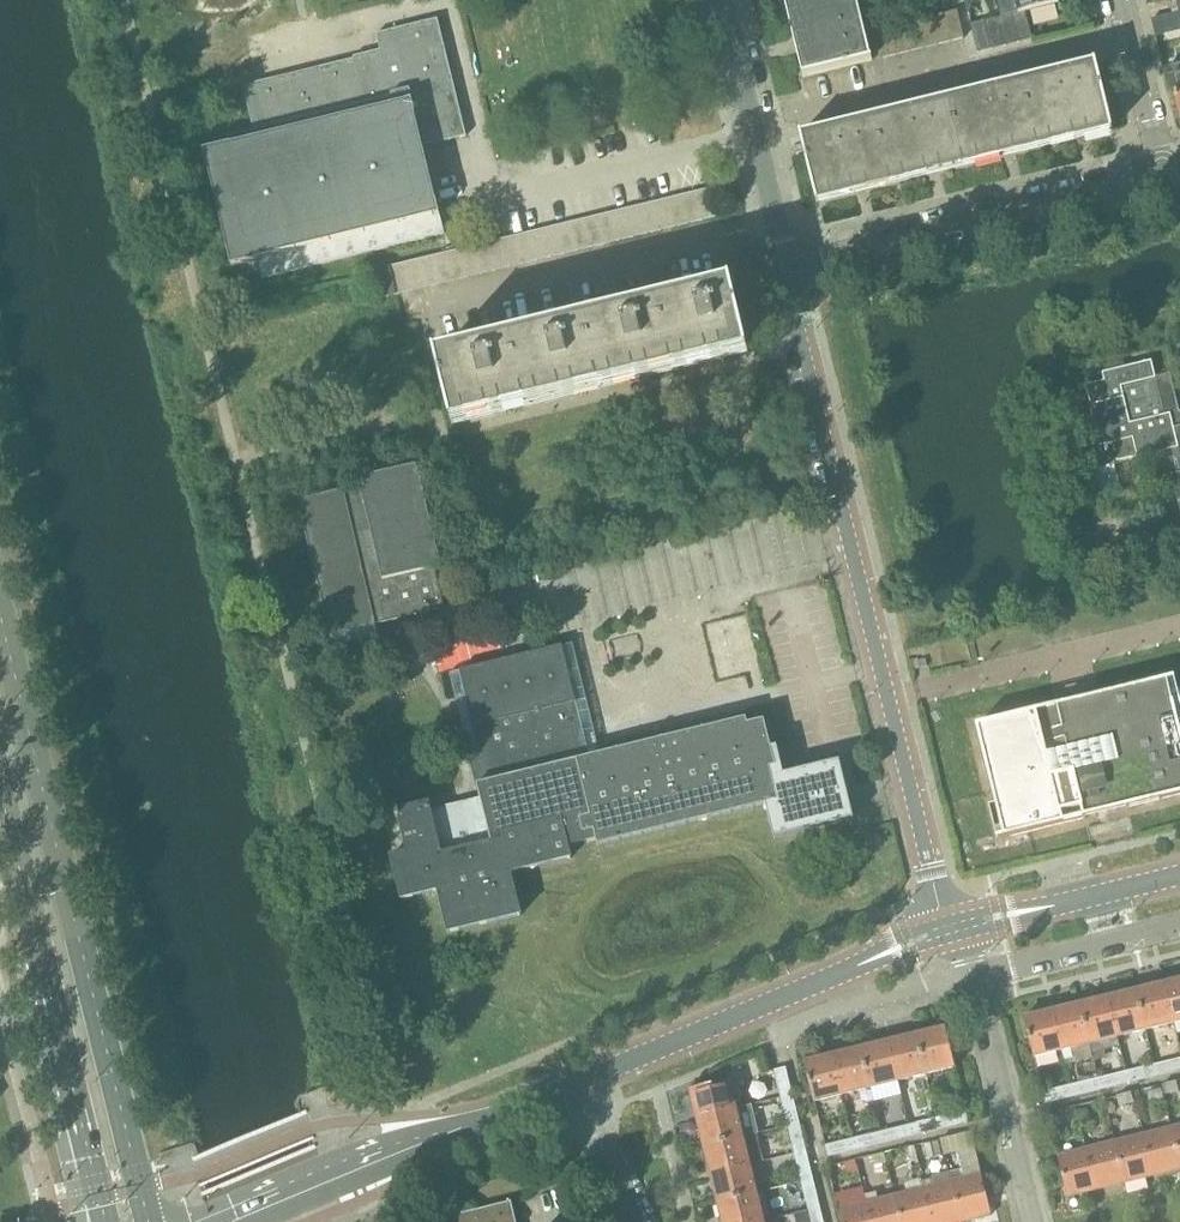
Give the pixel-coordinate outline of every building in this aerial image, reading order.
[(786,3),(805,78),(873,61),(873,59),(872,59),(857,0),(801,0),(786,3)] [(1020,13),(1025,12),(1058,4),(1058,0),(1017,0),(1020,13)] [(958,10),(944,13),(951,42),(965,38),(958,10)] [(1020,13),(1012,15),(1019,43),(1032,40),(1025,12),(1020,13)] [(937,45),(951,42),(944,13),(930,17),(937,45)] [(1005,46),(1019,43),(1012,15),(998,18),(1005,46)] [(930,17),(916,20),(923,49),(937,45),(930,17)] [(992,50),(1005,46),(998,18),(985,21),(992,50)] [(243,87),(256,139),(203,152),(232,267),(257,261),(262,280),(445,234),(424,148),(466,137),(438,19),(376,34),(380,50),(353,57),(353,60),(243,87)] [(909,52),(923,49),(916,20),(902,24),(909,52)] [(992,50),(985,21),(972,25),(978,53),(992,50)] [(902,24),(888,27),(895,56),(909,52),(902,24)] [(880,59),(895,56),(888,27),(873,31),(880,59)] [(1022,82),(1039,149),(1114,131),(1097,62),(1095,62),(1096,64),(1022,82)] [(1169,68),(1179,113),(1179,65),(1169,68)] [(966,167),(1039,149),(1022,82),(949,100),(966,167)] [(893,185),(966,167),(949,100),(876,118),(893,185)] [(817,204),(893,185),(876,118),(803,136),(802,134),(800,135),(817,204)] [(695,191),(701,219),(717,215),(710,188),(695,191)] [(681,195),(687,222),(701,219),(695,191),(681,195)] [(667,198),(674,226),(687,222),(681,195),(667,198)] [(653,201),(660,229),(674,226),(667,198),(653,201)] [(639,205),(646,232),(660,229),(653,201),(639,205)] [(626,208),(632,236),(646,232),(639,205),(626,208)] [(612,211),(618,239),(632,236),(626,208),(612,211)] [(598,215),(605,242),(618,239),(612,211),(598,215)] [(598,215),(584,218),(591,246),(605,242),(598,215)] [(591,246),(584,218),(570,221),(577,249),(591,246)] [(557,225),(563,252),(577,249),(570,221),(557,225)] [(543,228),(549,256),(563,252),(557,225),(543,228)] [(529,231),(536,259),(549,256),(543,228),(529,231)] [(515,235),(522,262),(536,259),(529,231),(515,235)] [(501,238),(508,266),(522,262),(515,235),(501,238)] [(488,241),(494,269),(508,266),(501,238),(488,241)] [(474,245),(480,272),(494,269),(488,241),(474,245)] [(474,245),(460,248),(467,276),(480,272),(474,245)] [(467,276),(460,248),(446,251),(453,279),(467,276)] [(432,255),(439,282),(453,279),(446,251),(432,255)] [(419,258),(425,286),(439,282),(432,255),(419,258)] [(419,258),(405,261),(411,289),(425,286),(419,258)] [(411,289),(405,261),(390,265),(397,292),(411,289)] [(397,292),(390,265),(376,268),(383,295),(397,292)] [(731,286),(658,304),(673,366),(746,348),(747,354),(749,353),(732,284),(730,284),(731,286)] [(658,304),(584,322),(599,384),(673,366),(658,304)] [(584,322),(511,340),(526,401),(599,384),(584,322)] [(436,356),(453,426),(454,425),(453,419),(526,401),(511,340),(438,357),(437,356),(436,356)] [(1157,379),(1153,363),(1104,375),(1106,382),(1088,387),(1103,446),(1101,446),(1101,448),(1114,444),(1119,462),(1138,457),(1138,459),(1140,458),(1140,457),(1178,447),(1179,454),(1179,409),(1174,384),(1171,376),(1157,379)] [(436,569),(442,567),(418,466),(359,480),(361,486),(299,501),(334,647),(379,636),(377,625),(445,608),(436,569)] [(530,588),(526,571),(479,582),(474,560),(459,563),(468,603),(530,588)] [(748,724),(747,719),(601,754),(597,737),(574,643),(461,671),(461,672),(450,674),(469,752),(480,800),(483,799),(484,802),(433,814),(430,804),(399,811),(399,810),(395,811),(397,819),(400,818),(409,853),(392,857),(403,900),(439,891),(449,933),(521,915),(510,873),(572,858),(569,848),(597,841),(598,847),(766,805),(775,839),(854,818),(841,761),(785,775),(782,764),(777,747),(772,749),(765,720),(748,724)] [(977,726),(995,803),(989,804),(995,828),(1001,826),(1004,839),(1179,796),(1179,729),(1168,679),(977,726)] [(1166,984),(1175,1024),(1179,1022),(1179,980),(1166,984)] [(1175,1024),(1166,984),(1137,991),(1147,1030),(1175,1024)] [(1137,991),(1109,998),(1119,1037),(1147,1030),(1137,991)] [(1081,1005),(1090,1044),(1119,1037),(1109,998),(1081,1005)] [(1081,1005),(1052,1012),(1062,1051),(1090,1044),(1081,1005)] [(1034,1058),(1062,1051),(1052,1012),(1024,1018),(1034,1058)] [(926,1075),(955,1068),(956,1068),(946,1028),(916,1035),(926,1075)] [(898,1082),(926,1075),(916,1035),(888,1042),(898,1082)] [(870,1089),(898,1082),(888,1042),(861,1049),(870,1089)] [(842,1096),(870,1089),(861,1049),(833,1056),(842,1096)] [(842,1096),(833,1056),(805,1063),(815,1102),(842,1096)] [(1158,1076),(1179,1071),(1179,1059),(1155,1065),(1158,1076)] [(1127,1072),(1130,1083),(1158,1076),(1155,1065),(1127,1072)] [(774,1071),(781,1098),(793,1095),(786,1068),(774,1071)] [(1099,1079),(1101,1090),(1130,1083),(1127,1072),(1099,1079)] [(1070,1086),(1073,1097),(1101,1090),(1099,1079),(1070,1086)] [(736,1109),(730,1081),(690,1091),(697,1118),(736,1109)] [(1164,1084),(1166,1095),(1179,1092),(1177,1081),(1164,1084)] [(1166,1099),(1162,1086),(1162,1085),(1146,1089),(1150,1103),(1166,1099)] [(1070,1086),(1044,1092),(1043,1092),(1046,1104),(1073,1097),(1070,1086)] [(1132,1092),(1117,1096),(1120,1107),(1135,1103),(1132,1092)] [(788,1126),(800,1123),(793,1095),(781,1098),(788,1126)] [(697,1118),(703,1146),(743,1137),(754,1134),(749,1112),(748,1106),(736,1109),(697,1118)] [(937,1118),(940,1131),(968,1123),(966,1112),(937,1118)] [(937,1118),(909,1125),(912,1137),(940,1131),(937,1118)] [(788,1126),(795,1154),(807,1151),(800,1123),(788,1126)] [(912,1137),(909,1125),(881,1132),(884,1144),(912,1137)] [(1172,1128),(1144,1135),(1154,1176),(1179,1170),(1179,1159),(1172,1128)] [(881,1132),(853,1138),(856,1151),(884,1144),(881,1132)] [(981,1175),(971,1132),(960,1135),(964,1150),(958,1151),(965,1179),(981,1175)] [(1125,1183),(1154,1176),(1144,1135),(1115,1142),(1125,1183)] [(747,1154),(743,1137),(703,1146),(710,1175),(750,1165),(750,1166),(761,1163),(759,1152),(747,1154)] [(829,1158),(856,1151),(853,1138),(826,1145),(829,1158)] [(925,1146),(928,1158),(942,1155),(938,1142),(925,1146)] [(1097,1190),(1125,1183),(1115,1142),(1087,1149),(1097,1190)] [(1097,1190),(1087,1149),(1058,1156),(1068,1197),(1097,1190)] [(802,1182),(813,1179),(807,1151),(795,1154),(802,1182)] [(885,1153),(871,1156),(874,1166),(887,1163),(885,1153)] [(750,1165),(710,1175),(717,1203),(757,1193),(750,1166),(750,1165)] [(953,1182),(962,1221),(970,1221),(991,1217),(981,1175),(965,1179),(953,1182)] [(802,1182),(809,1210),(820,1207),(813,1179),(802,1182)] [(953,1182),(924,1189),(932,1221),(962,1221),(953,1182)] [(896,1196),(902,1221),(932,1221),(924,1189),(896,1196)] [(717,1203),(722,1221),(761,1221),(764,1221),(757,1193),(717,1203)] [(896,1196),(867,1203),(871,1221),(902,1221),(896,1196)] [(441,1220),(441,1221),(516,1221),(512,1203),(441,1220)] [(867,1203),(838,1210),(841,1221),(871,1221),(867,1203)] [(811,1221),(824,1221),(820,1207),(809,1210),(811,1221)]
